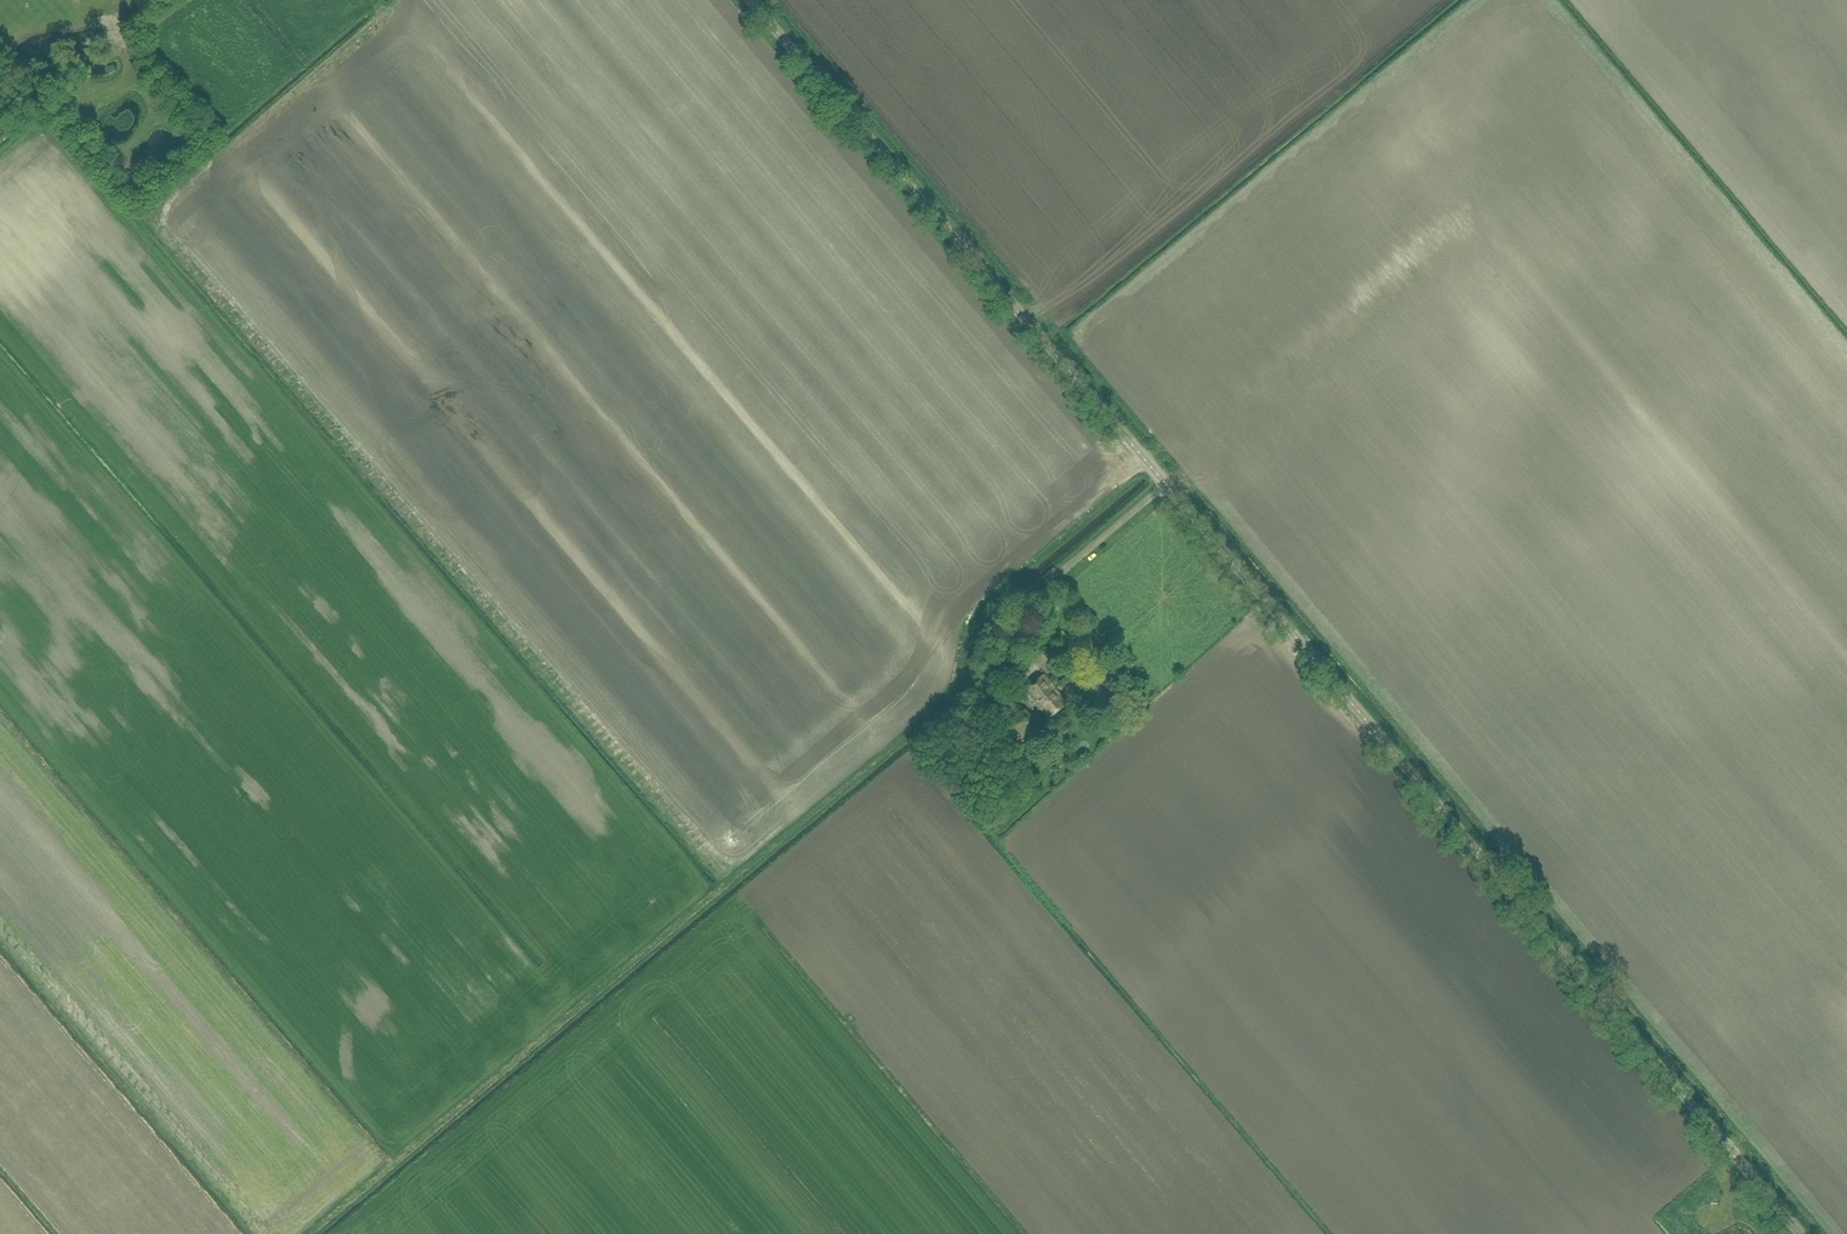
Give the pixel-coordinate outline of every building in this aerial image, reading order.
[(1047,719),(1066,703),(1043,675),(1024,690),(1047,719)] [(1017,745),(1034,731),(1029,723),(1033,720),(1025,710),(1021,713),(1014,704),(996,718),(1017,745)]
